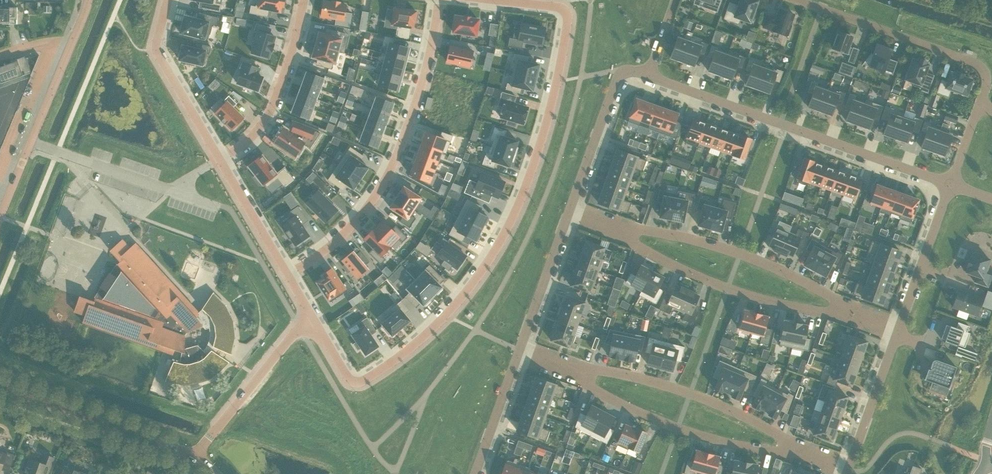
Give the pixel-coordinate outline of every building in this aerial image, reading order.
[(203,1),(201,8),(220,12),(221,4),(216,3),(216,0),(196,0),(203,1)] [(248,18),(267,22),(268,15),(279,17),(280,11),(282,11),(284,2),(278,1),(278,0),(255,0),(253,10),(250,10),(248,18)] [(717,12),(721,0),(703,0),(708,2),(706,8),(717,12)] [(740,18),(750,22),(751,20),(753,21),(756,11),(754,10),(757,1),(754,0),(741,0),(739,5),(729,2),(723,19),(738,24),(740,18)] [(324,1),(321,16),(336,19),(335,25),(350,27),(352,14),(345,12),(346,5),(340,4),(340,3),(332,1),(332,3),(324,1)] [(237,3),(235,17),(242,18),(245,5),(237,3)] [(17,7),(0,7),(0,22),(16,22),(16,23),(17,23),(17,7)] [(395,9),(393,25),(399,26),(398,36),(410,38),(411,27),(414,27),(415,22),(415,20),(417,21),(418,13),(416,12),(417,11),(403,10),(403,8),(396,7),(396,9),(395,9)] [(794,14),(780,9),(777,20),(773,18),(774,18),(767,15),(763,27),(773,31),(786,36),(786,35),(788,35),(791,25),(790,25),(794,14)] [(369,12),(362,11),(359,29),(366,30),(369,12)] [(185,16),(181,32),(208,39),(212,23),(217,24),(219,17),(200,12),(198,19),(185,16)] [(456,16),(453,32),(476,35),(479,20),(470,18),(470,17),(465,16),(465,18),(456,16)] [(490,23),(488,35),(496,36),(498,24),(490,23)] [(272,28),(258,24),(256,30),(259,32),(257,38),(255,38),(253,46),(255,46),(253,53),(269,58),(271,51),(273,51),(275,44),(274,43),(276,36),(270,35),(272,28)] [(509,39),(508,47),(523,50),(524,42),(542,45),(545,28),(521,24),(518,41),(509,39)] [(314,41),(314,42),(316,42),(315,45),(340,51),(343,39),(340,38),(341,32),(329,29),(327,35),(319,32),(318,35),(316,35),(315,41),(314,41)] [(689,42),(690,42),(691,40),(690,40),(693,33),(687,31),(685,38),(679,35),(671,58),(682,62),(689,42)] [(848,35),(838,31),(832,48),(842,52),(842,53),(847,55),(847,54),(850,55),(848,61),(854,64),(859,49),(853,47),(852,48),(850,47),(853,38),(848,36),(849,34),(848,35)] [(700,46),(690,42),(689,42),(682,62),(694,66),(698,53),(704,55),(708,44),(702,42),(700,46)] [(190,48),(178,45),(174,58),(182,60),(181,63),(189,64),(189,62),(197,64),(200,52),(204,53),(206,47),(191,43),(190,48)] [(408,49),(389,44),(386,54),(405,59),(408,49)] [(892,74),(892,75),(897,62),(888,58),(891,49),(877,44),(874,54),(871,53),(872,53),(871,53),(862,64),(863,64),(864,62),(870,64),(869,66),(883,72),(883,71),(892,74)] [(313,48),(311,54),(313,54),(312,57),(320,60),(318,65),(332,69),(334,63),(336,64),(340,51),(315,45),(315,47),(313,47),(312,48),(313,48)] [(720,75),(728,53),(717,49),(718,48),(712,45),(708,56),(713,58),(709,71),(720,75)] [(451,46),(447,62),(469,67),(471,58),(476,59),(478,53),(473,52),(473,51),(451,46)] [(739,57),(728,53),(720,75),(731,79),(736,66),(742,68),(745,57),(739,55),(739,57)] [(405,59),(386,54),(383,65),(402,70),(405,59)] [(515,60),(512,72),(536,78),(539,65),(528,62),(530,57),(514,54),(513,60),(515,60)] [(39,55),(32,72),(31,72),(27,57),(5,65),(5,63),(4,63),(5,65),(0,67),(0,78),(1,82),(0,83),(0,150),(39,55)] [(765,69),(764,69),(754,65),(755,61),(749,59),(745,70),(751,72),(746,85),(758,89),(765,69)] [(918,61),(913,59),(905,80),(914,83),(913,85),(919,88),(919,90),(928,93),(934,75),(928,73),(927,74),(925,73),(928,64),(927,64),(927,62),(919,59),(918,61)] [(259,69),(243,63),(241,69),(242,70),(237,83),(258,90),(263,77),(257,75),(259,69)] [(402,70),(383,65),(380,75),(400,80),(402,70)] [(765,66),(764,69),(765,69),(758,89),(769,93),(773,80),(779,82),(783,71),(777,69),(776,70),(765,66)] [(307,72),(303,82),(320,89),(324,79),(307,72)] [(507,83),(506,89),(521,94),(522,88),(533,90),(536,78),(512,72),(509,84),(507,83)] [(937,92),(948,96),(950,89),(966,95),(968,89),(970,90),(973,82),(971,82),(972,80),(963,77),(963,75),(957,73),(956,74),(951,73),(948,82),(941,80),(937,92)] [(400,80),(380,75),(377,86),(397,91),(400,80)] [(843,82),(850,84),(852,79),(845,76),(843,82)] [(445,79),(442,89),(466,96),(470,83),(458,79),(457,83),(445,79)] [(818,83),(811,81),(808,92),(813,94),(808,107),(820,111),(827,91),(828,89),(817,85),(818,83)] [(303,82),(299,93),(317,99),(320,89),(303,82)] [(442,89),(439,99),(451,103),(463,106),(466,96),(442,89)] [(827,91),(820,111),(831,115),(837,100),(842,102),(845,93),(839,91),(838,95),(827,91)] [(499,92),(495,105),(501,107),(498,117),(506,119),(505,122),(515,125),(516,122),(523,124),(528,108),(518,105),(520,98),(499,92)] [(299,93),(296,103),(313,109),(317,99),(299,93)] [(856,96),(850,93),(845,107),(850,109),(846,120),(857,125),(865,102),(855,98),(856,96)] [(224,105),(215,117),(225,125),(224,127),(229,131),(230,129),(232,131),(243,119),(231,109),(235,105),(225,97),(221,102),(224,105)] [(376,97),(372,108),(389,115),(393,104),(376,97)] [(632,111),(628,121),(640,126),(648,103),(636,99),(634,105),(632,104),(630,110),(632,111)] [(883,106),(866,100),(865,102),(857,125),(869,129),(873,118),(878,120),(883,106)] [(438,101),(435,111),(459,119),(462,109),(438,101)] [(296,103),(292,113),(309,119),(313,109),(296,103)] [(648,103),(640,126),(652,130),(660,107),(648,103)] [(893,109),(885,106),(881,118),(888,121),(884,134),(895,138),(903,116),(904,114),(893,110),(893,109)] [(660,107),(652,130),(664,134),(672,112),(660,107)] [(372,108),(368,119),(385,126),(389,115),(372,108)] [(435,111),(432,121),(444,125),(442,129),(454,132),(459,119),(435,111)] [(672,112),(664,134),(676,138),(682,124),(675,121),(678,114),(672,112)] [(958,116),(946,112),(944,119),(955,123),(958,116)] [(903,116),(895,138),(906,142),(911,130),(918,133),(923,120),(914,117),(914,119),(903,116)] [(368,119),(364,130),(381,136),(385,126),(368,119)] [(705,123),(694,119),(685,143),(697,147),(699,143),(698,142),(705,123)] [(930,124),(924,121),(921,130),(927,132),(921,147),(933,151),(941,129),(940,129),(930,125),(930,124)] [(322,132),(297,122),(294,129),(288,127),(287,129),(284,127),(275,141),(297,155),(306,142),(313,146),(322,132)] [(717,127),(705,123),(698,142),(699,143),(710,146),(717,127)] [(943,123),(940,129),(941,129),(933,151),(944,156),(952,133),(946,131),(949,125),(943,123)] [(495,127),(491,139),(493,140),(491,147),(493,148),(515,154),(517,148),(516,147),(517,141),(504,137),(506,131),(495,127)] [(728,131),(717,127),(710,146),(721,150),(728,131)] [(364,130),(360,141),(377,147),(381,136),(364,130)] [(473,130),(470,139),(476,141),(479,131),(473,130)] [(424,132),(420,143),(440,150),(444,140),(451,142),(453,135),(442,131),(439,138),(424,132)] [(739,135),(728,131),(721,150),(732,154),(739,135)] [(751,140),(739,135),(732,154),(744,159),(748,147),(750,148),(752,142),(750,142),(751,140)] [(440,150),(420,143),(416,153),(436,160),(440,150)] [(350,147),(339,163),(361,178),(368,167),(359,161),(363,155),(350,147)] [(486,152),(482,164),(494,168),(496,162),(509,166),(511,161),(513,161),(515,154),(493,148),(491,154),(486,152)] [(614,161),(633,168),(642,171),(647,160),(618,150),(614,161)] [(257,160),(251,164),(261,179),(259,180),(264,186),(266,185),(267,187),(278,179),(287,191),(297,184),(287,171),(281,175),(275,167),(276,167),(272,162),(271,162),(265,154),(264,155),(263,153),(256,158),(257,160)] [(436,160),(416,153),(412,163),(432,171),(436,160)] [(678,167),(682,158),(672,155),(669,163),(678,167)] [(816,163),(804,159),(803,161),(802,160),(800,166),(801,167),(796,180),(808,185),(809,182),(816,163)] [(610,171),(629,178),(633,168),(614,161),(610,171)] [(339,163),(328,180),(341,188),(344,183),(353,189),(361,178),(339,163)] [(432,171),(412,163),(408,174),(429,181),(432,171)] [(827,167),(816,163),(809,182),(820,186),(827,167)] [(838,171),(827,167),(820,186),(831,190),(838,171)] [(606,182),(626,189),(629,178),(610,171),(606,182)] [(849,175),(838,171),(831,190),(843,194),(849,175)] [(469,179),(464,192),(485,201),(488,195),(490,196),(491,195),(498,198),(504,182),(482,173),(478,183),(469,179)] [(861,179),(849,175),(843,194),(854,198),(861,179)] [(702,177),(699,185),(706,187),(709,179),(702,177)] [(320,179),(316,183),(323,190),(327,195),(331,190),(320,179)] [(603,192),(622,199),(626,189),(606,182),(603,192)] [(453,183),(451,189),(460,192),(462,187),(453,183)] [(888,189),(878,185),(871,204),(881,208),(888,189)] [(404,187),(397,197),(414,208),(420,198),(404,187)] [(659,189),(657,201),(663,202),(660,216),(671,219),(676,196),(665,194),(666,190),(659,189)] [(898,192),(888,189),(881,208),(891,212),(898,192)] [(323,190),(311,202),(328,219),(340,207),(327,195),(323,190)] [(294,207),(299,203),(291,192),(286,196),(294,207)] [(631,202),(622,199),(603,192),(599,203),(627,214),(631,202)] [(785,192),(782,199),(800,205),(802,199),(785,192)] [(908,196),(898,192),(891,212),(901,215),(908,196)] [(676,196),(671,219),(683,221),(686,206),(692,208),(694,196),(688,194),(687,198),(676,196)] [(918,200),(908,196),(901,215),(912,219),(918,200)] [(397,197),(390,207),(407,218),(414,208),(397,197)] [(700,197),(697,209),(702,211),(698,225),(710,228),(716,206),(705,203),(706,199),(700,197)] [(467,199),(458,216),(482,229),(484,224),(486,225),(489,218),(478,212),(481,206),(467,199)] [(716,206),(710,228),(721,232),(725,217),(731,219),(735,203),(724,200),(722,207),(716,206)] [(291,218),(281,225),(286,232),(290,239),(291,238),(295,245),(309,235),(301,224),(307,220),(297,207),(288,214),(291,218)] [(789,207),(787,212),(796,216),(798,210),(789,207)] [(458,216),(449,234),(463,241),(466,235),(477,241),(481,234),(479,234),(482,229),(458,216)] [(382,221),(373,230),(390,246),(398,238),(402,242),(408,237),(396,225),(391,230),(382,221)] [(789,232),(777,227),(769,247),(774,249),(773,251),(780,253),(789,232)] [(795,235),(789,232),(780,253),(786,256),(787,255),(792,257),(803,231),(798,229),(795,235)] [(373,230),(364,239),(373,248),(368,253),(380,264),(386,259),(382,255),(390,246),(373,230)] [(444,246),(437,255),(444,260),(441,265),(449,270),(452,266),(457,269),(466,256),(447,242),(448,241),(443,237),(439,243),(444,246)] [(811,252),(804,265),(815,271),(827,248),(817,243),(818,241),(812,238),(806,249),(811,252)] [(80,296),(75,311),(86,315),(83,322),(85,322),(133,339),(159,349),(173,354),(174,349),(182,352),(179,362),(174,361),(165,381),(166,381),(167,379),(183,383),(183,384),(192,383),(208,379),(216,374),(227,362),(229,363),(229,362),(222,357),(225,352),(232,355),(232,354),(231,353),(235,337),(233,320),(225,305),(213,294),(214,292),(213,292),(202,309),(198,313),(135,244),(130,249),(122,240),(110,251),(119,260),(121,262),(117,264),(117,263),(116,264),(94,297),(96,297),(94,301),(80,296)] [(607,249),(586,241),(585,244),(584,244),(581,252),(603,260),(607,249)] [(877,255),(896,262),(900,251),(872,241),(868,252),(877,255)] [(827,248),(815,271),(825,276),(832,263),(837,266),(843,255),(837,252),(837,253),(827,248)] [(345,263),(342,266),(348,273),(351,270),(357,278),(368,269),(365,266),(370,262),(360,251),(355,255),(353,252),(343,260),(345,263)] [(603,260),(581,252),(579,258),(580,259),(578,263),(599,271),(603,260)] [(982,255),(975,252),(974,254),(973,253),(971,259),(970,258),(967,266),(968,267),(966,272),(976,276),(974,282),(987,286),(991,276),(984,273),(990,259),(982,257),(982,255)] [(893,272),(896,262),(877,255),(874,266),(893,272)] [(599,271),(578,263),(577,268),(576,268),(573,274),(595,281),(599,271)] [(631,273),(626,282),(630,284),(630,285),(641,291),(642,291),(653,271),(641,264),(635,275),(631,273)] [(429,265),(415,279),(433,296),(436,293),(438,294),(442,289),(441,288),(442,287),(438,283),(442,278),(429,265)] [(889,283),(893,272),(874,266),(870,276),(889,283)] [(386,267),(382,272),(388,278),(392,273),(386,267)] [(641,291),(639,295),(656,304),(663,290),(659,288),(665,277),(653,271),(642,291),(641,291)] [(318,282),(311,286),(325,306),(341,295),(343,298),(349,294),(342,284),(337,288),(326,273),(317,279),(318,282)] [(395,273),(388,279),(393,284),(399,278),(395,273)] [(387,279),(384,274),(379,278),(383,282),(387,279)] [(595,281),(573,274),(570,282),(571,283),(570,285),(595,294),(597,289),(593,288),(595,281)] [(885,293),(889,283),(870,276),(866,286),(866,287),(885,293)] [(624,280),(616,277),(615,282),(623,285),(624,280)] [(410,292),(405,297),(414,306),(419,301),(423,306),(424,305),(426,306),(430,301),(429,300),(433,296),(415,279),(406,288),(410,292)] [(881,304),(885,293),(866,287),(866,286),(857,283),(853,294),(881,304)] [(681,287),(676,285),(664,311),(669,313),(672,307),(679,310),(688,289),(681,286),(681,287)] [(621,291),(613,288),(610,296),(618,299),(621,291)] [(694,293),(694,292),(688,289),(679,310),(685,312),(682,319),(693,324),(699,310),(693,308),(699,295),(694,293)] [(982,298),(959,290),(953,307),(976,315),(982,298)] [(987,290),(981,306),(991,310),(991,292),(987,290)] [(585,303),(566,296),(566,299),(565,298),(561,307),(581,314),(585,303)] [(395,313),(382,324),(385,327),(383,328),(389,335),(390,334),(392,335),(410,321),(404,314),(409,311),(401,301),(391,308),(395,313)] [(581,314),(561,307),(559,313),(560,313),(559,318),(577,325),(581,314)] [(745,310),(740,329),(751,332),(756,313),(745,310)] [(768,317),(756,313),(751,332),(762,336),(768,317)] [(360,329),(352,334),(357,342),(354,344),(358,350),(361,348),(365,354),(378,346),(371,335),(377,331),(367,317),(357,324),(360,329)] [(577,325),(559,318),(557,323),(556,322),(554,328),(575,336),(576,336),(573,335),(577,325)] [(784,321),(780,345),(791,347),(796,323),(784,321)] [(946,324),(941,338),(945,340),(944,342),(957,347),(958,345),(965,347),(970,333),(967,332),(969,326),(958,322),(956,328),(946,324)] [(808,325),(796,323),(791,347),(809,351),(812,335),(806,334),(808,325)] [(575,336),(554,328),(551,337),(552,337),(551,340),(575,349),(577,344),(573,343),(575,336)] [(622,359),(627,333),(609,329),(604,344),(611,345),(609,356),(622,359)] [(637,350),(641,351),(645,337),(627,333),(622,359),(634,361),(637,350)] [(867,342),(842,333),(841,338),(845,339),(842,346),(864,353),(867,345),(866,345),(867,342)] [(649,338),(646,351),(651,352),(648,364),(650,365),(658,368),(658,367),(660,368),(668,343),(649,338)] [(668,343),(660,368),(663,369),(670,371),(673,372),(677,359),(682,360),(686,348),(668,343)] [(864,353),(842,346),(844,347),(841,357),(859,364),(861,359),(862,360),(864,353)] [(958,348),(956,355),(974,362),(977,355),(958,348)] [(859,364),(841,357),(837,368),(856,375),(858,369),(857,369),(859,364)] [(956,367),(936,360),(935,360),(934,360),(934,361),(933,361),(933,362),(931,368),(930,370),(928,369),(926,375),(925,380),(939,385),(939,386),(948,390),(956,367)] [(738,370),(720,362),(714,375),(720,377),(715,389),(722,392),(723,390),(728,393),(738,370)] [(856,375),(837,368),(833,379),(851,386),(852,383),(853,384),(856,375)] [(756,378),(738,370),(728,393),(734,395),(733,397),(739,400),(745,388),(751,391),(756,378)] [(532,389),(551,395),(561,399),(565,387),(536,377),(532,389)] [(754,393),(758,395),(752,406),(759,409),(760,408),(765,410),(776,389),(765,383),(766,381),(761,378),(754,393)] [(529,399),(548,406),(551,395),(532,389),(529,399)] [(787,394),(776,389),(765,410),(770,413),(769,414),(775,418),(781,407),(788,410),(793,395),(788,393),(787,394)] [(848,397),(829,390),(825,401),(844,408),(848,400),(847,399),(848,397)] [(529,399),(525,410),(544,416),(548,406),(529,399)] [(844,408),(825,401),(821,412),(840,419),(841,414),(842,414),(844,408)] [(580,413),(576,426),(590,434),(603,411),(601,410),(601,409),(594,406),(592,405),(585,416),(580,413)] [(521,420),(541,426),(544,416),(525,410),(521,420)] [(603,411),(590,434),(606,443),(613,431),(608,428),(615,417),(612,416),(606,412),(605,412),(603,411)] [(840,419),(821,412),(818,422),(815,422),(837,430),(839,424),(838,423),(840,419)] [(801,417),(799,416),(793,414),(789,426),(797,429),(801,417)] [(550,430),(541,426),(521,420),(517,431),(546,441),(550,430)] [(837,430),(815,422),(813,428),(809,427),(807,432),(832,441),(832,438),(833,438),(837,430)] [(636,429),(626,424),(621,435),(615,432),(610,444),(617,446),(617,445),(627,449),(636,429)] [(647,433),(636,428),(636,429),(627,449),(628,449),(629,448),(638,452),(636,456),(642,459),(647,447),(642,445),(647,433)] [(696,451),(693,462),(688,460),(684,473),(687,473),(694,473),(695,470),(702,472),(708,454),(696,451)] [(9,472),(15,455),(7,452),(6,454),(0,452),(0,472),(1,469),(9,472)] [(41,473),(48,473),(54,457),(45,454),(41,463),(29,459),(24,473),(41,473)] [(708,454),(702,472),(708,473),(721,473),(721,471),(716,469),(719,457),(708,454)] [(517,464),(519,460),(515,458),(513,462),(507,460),(504,469),(502,469),(500,473),(513,473),(517,464)] [(735,460),(732,472),(726,471),(726,473),(744,473),(746,463),(735,460)] [(89,471),(68,462),(63,473),(88,473),(89,471)] [(746,463),(744,473),(756,473),(758,465),(746,463)] [(513,473),(525,473),(527,469),(527,467),(517,464),(513,473)] [(922,469),(912,466),(909,473),(920,473),(922,469)]
